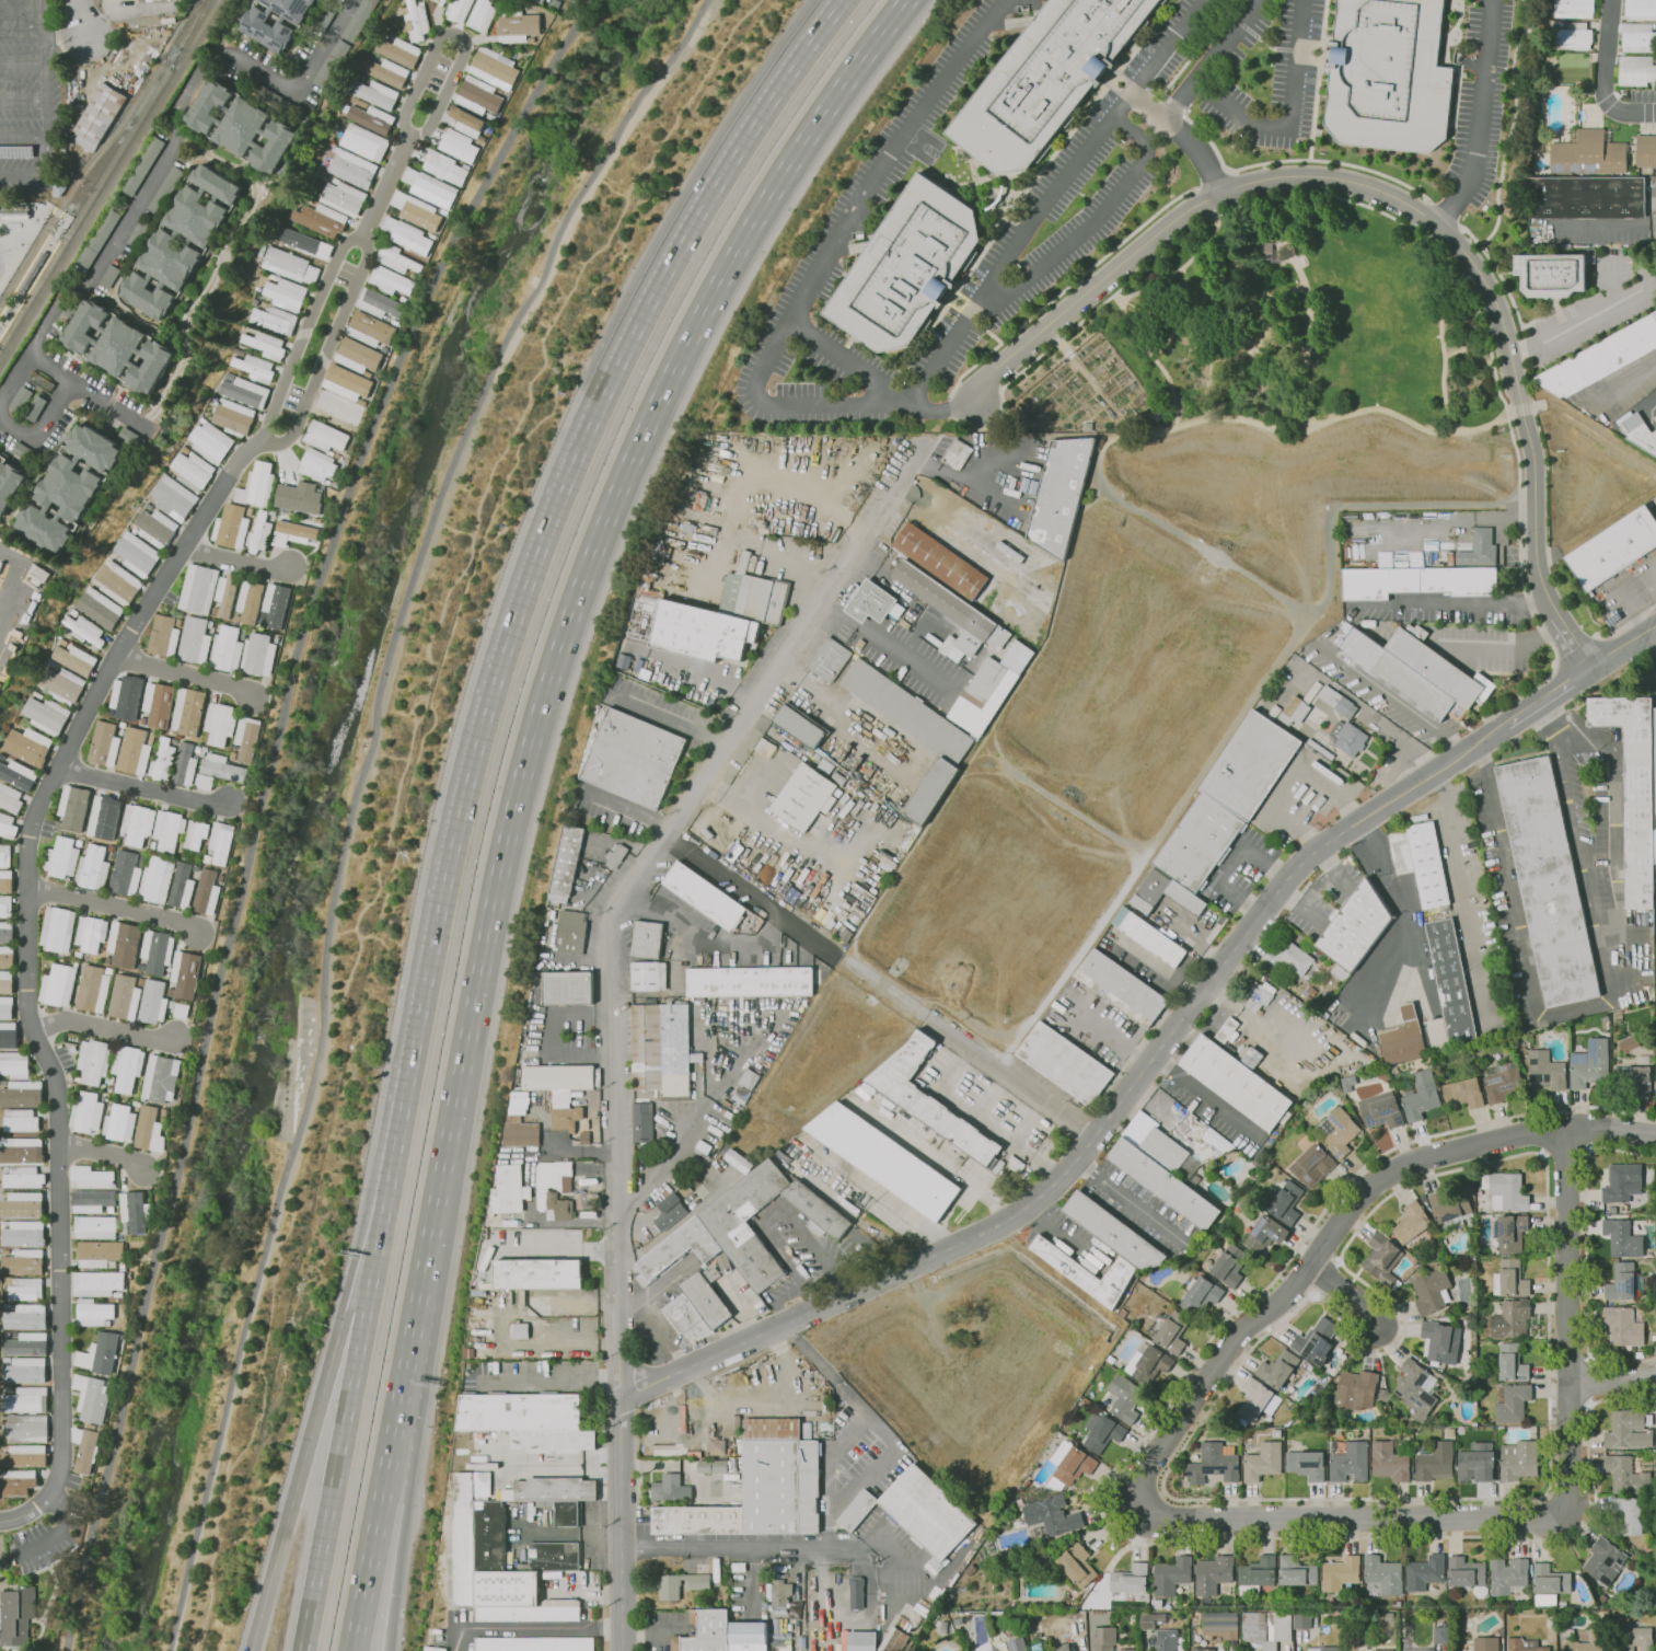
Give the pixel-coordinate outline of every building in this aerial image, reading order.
[(300,25),(260,0),(315,0),(300,25)] [(340,35),(361,0),(379,0),(354,44),(340,35)] [(399,2),(408,0),(412,0),(424,41),(412,44),(399,2)] [(445,16),(454,0),(468,0),(455,22),(445,16)] [(465,23),(477,0),(494,0),(478,30),(465,23)] [(549,7),(552,0),(561,0),(558,10),(549,7)] [(937,136),(1044,0),(1157,0),(1020,174),(989,177),(937,136)] [(1444,140),(1450,69),(1434,68),(1442,0),(1333,0),(1320,128),(1335,146),(1426,155),(1444,140)] [(1592,18),(1593,0),(1555,0),(1555,17),(1592,18)] [(1623,18),(1655,18),(1655,0),(1624,0),(1623,18)] [(256,4),(241,30),(280,54),(296,30),(279,20),(275,27),(267,22),(271,14),(256,4)] [(325,7),(336,12),(325,32),(314,25),(325,7)] [(498,19),(540,18),(540,36),(499,38),(498,19)] [(1589,50),(1589,22),(1558,22),(1557,49),(1589,50)] [(1655,52),(1655,23),(1621,23),(1621,52),(1655,52)] [(374,50),(380,38),(418,57),(413,68),(374,50)] [(471,70),(478,53),(518,71),(510,88),(471,70)] [(1645,81),(1655,81),(1655,56),(1618,56),(1617,86),(1645,86),(1645,81)] [(362,72),(368,60),(405,78),(399,90),(362,72)] [(235,93),(212,79),(186,120),(209,135),(220,117),(215,115),(221,104),(227,107),(235,93)] [(348,91),(355,79),(396,100),(391,112),(348,91)] [(456,94),(463,79),(503,97),(497,113),(456,94)] [(71,137),(104,83),(126,96),(94,151),(71,137)] [(215,139),(241,96),(271,115),(244,158),(215,139)] [(347,116),(351,106),(390,125),(384,136),(347,116)] [(448,115),(452,106),(484,119),(479,129),(448,115)] [(277,120),(299,134),(274,175),(252,162),(263,145),(268,148),(274,139),(267,136),(277,120)] [(1549,173),(1626,173),(1625,142),(1603,142),(1603,128),(1575,128),(1575,143),(1549,143),(1549,173)] [(340,143),(347,129),(386,148),(379,162),(340,143)] [(130,198),(119,192),(154,132),(165,138),(130,198)] [(438,147),(444,132),(478,148),(472,162),(438,147)] [(1635,135),(1635,167),(1655,167),(1655,135),(1635,135)] [(34,157),(0,157),(0,147),(34,147),(34,157)] [(326,171),(337,149),(378,169),(367,190),(326,171)] [(421,168),(429,152),(467,170),(461,185),(421,168)] [(193,178),(204,162),(245,189),(234,206),(193,178)] [(150,208),(175,164),(185,170),(160,213),(150,208)] [(985,240),(980,209),(922,169),(823,314),(882,353),(914,346),(985,240)] [(409,192),(417,175),(460,194),(452,211),(409,192)] [(55,177),(55,196),(66,196),(66,177),(55,177)] [(1525,180),(1642,180),(1642,222),(1524,221),(1525,180)] [(319,200),(327,181),(363,197),(355,217),(319,200)] [(190,186),(166,223),(207,249),(231,211),(213,201),(209,208),(201,204),(206,196),(190,186)] [(399,216),(406,201),(443,218),(437,233),(399,216)] [(28,205),(30,219),(2,220),(2,205),(28,205)] [(292,219),(299,206),(340,224),(335,238),(292,219)] [(121,215),(91,267),(79,259),(109,207),(121,215)] [(128,240),(147,210),(155,216),(138,245),(128,240)] [(390,239),(397,222),(433,239),(427,255),(390,239)] [(164,228),(141,265),(182,290),(205,253),(187,243),(183,251),(175,245),(180,238),(164,228)] [(282,241),(287,231),(323,245),(320,255),(282,241)] [(1274,242),(1262,243),(1263,262),(1275,262),(1274,242)] [(263,265),(269,246),(308,261),(301,279),(263,265)] [(378,258),(383,247),(421,265),(416,276),(378,258)] [(1512,257),(1583,258),(1582,295),(1572,296),(1565,301),(1524,302),(1518,292),(1517,278),(1510,277),(1512,257)] [(112,264),(120,269),(107,291),(100,287),(112,264)] [(373,279),(380,266),(416,282),(410,296),(373,279)] [(138,270),(121,296),(161,321),(177,296),(161,286),(157,293),(148,288),(153,280),(138,270)] [(263,293),(267,281),(304,295),(299,308),(263,293)] [(363,300),(369,289),(409,308),(404,319),(363,300)] [(112,313),(89,299),(63,340),(86,355),(96,338),(92,335),(97,325),(103,327),(112,313)] [(250,321),(255,308),(292,322),(287,335),(250,321)] [(348,326),(356,310),(396,328),(390,345),(348,326)] [(1528,382),(1655,312),(1655,349),(1562,401),(1528,382)] [(92,359),(118,316),(148,335),(121,378),(92,359)] [(238,342),(241,332),(283,348),(279,359),(238,342)] [(338,353),(345,336),(383,354),(375,369),(338,353)] [(154,339),(176,353),(151,395),(128,381),(139,363),(146,367),(151,359),(144,355),(154,339)] [(227,367),(231,357),(274,373),(270,383),(227,367)] [(328,380),(335,366),(371,383),(364,397),(328,380)] [(33,371),(55,383),(49,393),(27,380),(33,371)] [(215,394),(220,380),(260,394),(255,408),(215,394)] [(9,408),(22,385),(33,392),(20,415),(9,408)] [(23,418),(36,394),(47,401),(34,424),(23,418)] [(320,408),(325,396),(356,411),(350,423),(320,408)] [(211,422),(218,405),(252,418),(245,435),(211,422)] [(1643,412),(1626,423),(1634,432),(1628,438),(1655,455),(1655,432),(1643,412)] [(305,434),(312,418),(349,436),(343,450),(305,434)] [(81,422),(123,449),(107,472),(66,446),(81,422)] [(185,437),(196,422),(231,447),(220,462),(185,437)] [(139,449),(145,439),(124,426),(117,436),(139,449)] [(956,438),(973,449),(959,473),(940,463),(956,438)] [(1054,440),(1099,438),(1066,562),(1029,540),(1054,440)] [(301,464),(306,451),(337,464),(332,478),(301,464)] [(36,497),(61,453),(80,463),(76,471),(84,476),(89,469),(104,477),(78,522),(62,513),(66,508),(57,503),(54,507),(36,497)] [(169,469),(177,455),(210,477),(201,490),(169,469)] [(274,462),(265,506),(247,503),(257,459),(274,462)] [(2,518),(0,516),(0,485),(2,482),(0,480),(0,472),(5,462),(27,476),(2,518)] [(148,494),(160,477),(195,503),(183,519),(148,494)] [(275,506),(321,512),(324,494),(315,493),(316,484),(299,481),(298,490),(278,487),(275,506)] [(225,503),(247,508),(238,549),(215,543),(225,503)] [(16,526),(30,504),(73,531),(60,553),(16,526)] [(1655,549),(1655,525),(1642,504),(1557,557),(1582,596),(1655,549)] [(131,522),(140,510),(175,533),(166,546),(131,522)] [(268,511),(257,554),(250,552),(260,510),(268,511)] [(275,531),(278,515),(320,523),(316,540),(275,531)] [(910,521),(991,579),(973,602),(893,545),(910,521)] [(1490,527),(1471,526),(1471,551),(1454,551),(1454,563),(1495,564),(1495,544),(1490,544),(1490,527)] [(109,550),(121,532),(158,556),(146,574),(109,550)] [(905,559),(1012,636),(1000,654),(892,578),(905,559)] [(178,607),(189,563),(218,569),(207,613),(178,607)] [(25,580),(35,564),(48,573),(38,588),(25,580)] [(93,579),(103,566),(136,591),(126,603),(93,579)] [(1345,598),(1345,570),(1493,568),(1493,596),(1345,598)] [(228,573),(240,575),(229,620),(218,617),(228,573)] [(744,575),(790,586),(781,626),(734,615),(744,575)] [(870,579),(900,600),(883,623),(872,615),(866,625),(847,612),(870,579)] [(250,581),(263,584),(254,625),(240,623),(250,581)] [(275,586),(283,588),(274,631),(265,628),(275,586)] [(73,605),(84,589),(121,614),(111,631),(73,605)] [(659,598),(761,622),(756,642),(748,640),(742,660),(717,655),(716,662),(648,647),(659,598)] [(154,612),(173,615),(166,657),(148,654),(154,612)] [(61,622),(67,613),(105,639),(99,648),(61,622)] [(185,615),(205,619),(198,663),(178,660),(185,615)] [(221,624),(240,627),(232,671),(215,668),(221,624)] [(1340,647),(1357,624),(1388,646),(1404,624),(1478,676),(1481,671),(1499,683),(1485,703),(1480,698),(1462,723),(1450,713),(1444,721),(1340,647)] [(252,633),(269,635),(263,676),(245,673),(252,633)] [(829,637),(853,654),(831,685),(807,668),(829,637)] [(951,716),(989,659),(1003,667),(1019,643),(1034,654),(980,735),(951,716)] [(47,657),(54,645),(94,667),(88,679),(47,657)] [(859,658),(978,739),(961,765),(841,684),(859,658)] [(39,684),(49,667),(83,686),(73,703),(39,684)] [(123,671),(141,673),(132,723),(115,719),(123,671)] [(154,682),(173,685),(165,729),(147,726),(154,682)] [(184,688),(206,691),(198,737),(177,732),(184,688)] [(1589,696),(1589,729),(1626,728),(1629,909),(1655,909),(1655,695),(1589,696)] [(19,713),(28,696),(67,717),(58,734),(19,713)] [(787,700),(831,730),(815,751),(772,720),(787,700)] [(216,703),(231,706),(224,749),(209,747),(216,703)] [(610,705),(688,737),(658,810),(579,777),(610,705)] [(1204,788),(1251,821),(1305,741),(1258,709),(1204,788)] [(239,713),(254,715),(247,758),(232,755),(239,713)] [(116,725),(106,765),(86,761),(96,719),(116,725)] [(1348,720),(1369,736),(1355,757),(1333,741),(1348,720)] [(9,748),(16,731),(50,748),(44,763),(9,748)] [(153,740),(147,770),(124,765),(130,736),(153,740)] [(171,738),(161,780),(154,777),(163,737),(171,738)] [(193,743),(184,786),(172,783),(182,741),(193,743)] [(1496,766),(1554,754),(1607,997),(1549,1011),(1496,766)] [(941,755),(961,769),(925,824),(905,812),(941,755)] [(804,760),(839,786),(806,833),(769,808),(804,760)] [(199,771),(201,761),(240,769),(238,778),(199,771)] [(27,786),(0,774),(0,762),(32,776),(27,786)] [(195,787),(197,775),(212,778),(210,790),(195,787)] [(90,790),(80,833),(61,829),(70,786),(90,790)] [(15,812),(0,805),(0,791),(21,800),(15,812)] [(1198,894),(1249,823),(1205,792),(1155,863),(1198,894)] [(119,799),(111,842),(92,839),(102,795),(119,799)] [(150,808),(140,848),(124,844),(134,805),(150,808)] [(181,813),(172,855),(157,852),(165,810),(181,813)] [(205,822),(197,852),(182,847),(189,819),(205,822)] [(11,838),(0,834),(0,821),(15,827),(11,838)] [(1454,904),(1437,821),(1408,828),(1408,831),(1391,834),(1399,875),(1416,871),(1424,910),(1454,904)] [(233,827),(225,867),(211,864),(220,823),(233,827)] [(566,823),(586,828),(570,897),(551,892),(566,823)] [(58,834),(73,838),(65,879),(48,876),(58,834)] [(88,843),(104,846),(94,889),(78,885),(88,843)] [(117,848),(136,852),(126,896),(107,891),(117,848)] [(9,866),(0,866),(0,853),(9,853),(9,866)] [(150,855),(166,858),(155,902),(140,899),(150,855)] [(678,859),(749,908),(732,932),(662,882),(678,859)] [(190,864),(181,907),(170,904),(178,862),(190,864)] [(202,867),(217,870),(205,915),(190,911),(202,867)] [(1156,867),(1174,880),(1176,879),(1211,904),(1201,917),(1167,893),(1151,916),(1131,902),(1156,867)] [(1356,974),(1398,917),(1370,876),(1319,946),(1356,974)] [(9,892),(0,892),(0,877),(9,877),(9,892)] [(9,918),(9,896),(0,895),(0,918),(9,918)] [(1125,905),(1190,951),(1178,969),(1113,923),(1125,905)] [(55,907),(73,911),(63,954),(45,949),(55,907)] [(560,910),(586,913),(584,921),(588,921),(582,956),(555,952),(560,910)] [(86,916),(104,920),(97,954),(80,950),(86,916)] [(1481,1041),(1452,1047),(1427,924),(1456,919),(1481,1041)] [(635,920),(664,924),(660,959),(630,955),(635,920)] [(119,922),(141,926),(132,969),(111,965),(119,922)] [(11,943),(0,942),(0,928),(12,928),(11,943)] [(153,930),(171,934),(162,975),(144,972),(153,930)] [(1287,937),(1319,959),(1305,979),(1284,965),(1279,970),(1262,958),(1270,948),(1274,951),(1278,944),(1282,945),(1287,937)] [(1149,1030),(1171,1001),(1098,946),(1077,975),(1149,1030)] [(184,951),(201,955),(193,1001),(175,997),(184,951)] [(11,967),(0,966),(0,954),(11,955),(11,967)] [(68,965),(61,1005),(44,1002),(51,961),(68,965)] [(630,962),(660,961),(660,992),(632,992),(630,962)] [(103,967),(95,1013),(74,1008),(83,963),(103,967)] [(1348,971),(1334,964),(1329,974),(1343,980),(1348,971)] [(687,968),(815,967),(815,996),(687,997),(687,968)] [(543,972),(593,971),(593,1005),(543,1005),(543,972)] [(136,977),(127,1020),(107,1016),(116,972),(136,977)] [(164,981),(155,1026),(137,1021),(146,978),(164,981)] [(1262,978),(1279,989),(1269,1006),(1264,1003),(1259,1013),(1244,1003),(1262,978)] [(9,993),(0,993),(0,980),(9,980),(9,993)] [(172,1015),(185,1018),(187,1006),(174,1003),(172,1015)] [(1416,1003),(1429,1054),(1387,1064),(1379,1032),(1408,1026),(1402,1006),(1416,1003)] [(10,1018),(0,1018),(0,1004),(10,1004),(10,1018)] [(633,1005),(687,1005),(688,1095),(663,1095),(662,1089),(634,1089),(633,1005)] [(1215,1038),(1226,1044),(1237,1022),(1226,1016),(1215,1038)] [(1016,1055),(1041,1020),(1117,1073),(1095,1104),(1016,1055)] [(15,1048),(15,1022),(0,1022),(0,1048),(15,1048)] [(991,1170),(1006,1148),(913,1082),(940,1042),(922,1030),(913,1042),(867,1081),(991,1170)] [(1270,1133),(1178,1064),(1201,1034),(1240,1062),(1251,1047),(1264,1055),(1252,1072),(1293,1101),(1270,1133)] [(1624,1054),(1618,1042),(1634,1034),(1641,1047),(1624,1054)] [(1586,1090),(1570,1090),(1570,1053),(1587,1053),(1587,1038),(1608,1038),(1608,1083),(1595,1083),(1594,1083),(1589,1084),(1588,1082),(1586,1082),(1586,1090)] [(80,1082),(90,1039),(107,1043),(97,1086),(80,1082)] [(115,1092),(125,1046),(140,1049),(130,1095),(115,1092)] [(1550,1090),(1549,1085),(1529,1085),(1528,1050),(1549,1050),(1549,1063),(1564,1062),(1565,1081),(1565,1089),(1550,1090)] [(141,1097),(150,1053),(173,1059),(163,1102),(141,1097)] [(27,1073),(0,1073),(0,1058),(27,1058),(27,1073)] [(1489,1105),(1482,1078),(1484,1077),(1483,1070),(1497,1066),(1497,1065),(1517,1061),(1518,1067),(1519,1066),(1521,1073),(1518,1074),(1522,1092),(1504,1096),(1505,1101),(1489,1105)] [(523,1066),(593,1066),(594,1089),(523,1089),(523,1066)] [(1651,1098),(1635,1098),(1635,1087),(1612,1087),(1612,1069),(1624,1067),(1651,1067),(1651,1098)] [(753,1090),(759,1074),(745,1068),(739,1084),(753,1090)] [(1409,1124),(1400,1098),(1403,1097),(1401,1089),(1411,1086),(1413,1094),(1416,1093),(1411,1074),(1429,1069),(1437,1089),(1435,1089),(1440,1106),(1421,1112),(1423,1120),(1409,1124)] [(1343,1095),(1340,1078),(1354,1075),(1356,1085),(1351,1086),(1352,1092),(1343,1095)] [(1468,1110),(1467,1102),(1446,1108),(1440,1085),(1451,1083),(1451,1084),(1476,1077),(1480,1092),(1481,1092),(1484,1106),(1468,1110)] [(43,1106),(0,1106),(0,1088),(43,1088),(43,1106)] [(72,1132),(82,1089),(102,1094),(92,1136),(72,1132)] [(1388,1130),(1386,1122),(1366,1129),(1357,1101),(1392,1090),(1403,1124),(1388,1130)] [(940,1226),(963,1190),(841,1101),(806,1129),(940,1226)] [(633,1104),(653,1102),(655,1144),(634,1145),(633,1104)] [(132,1146),(141,1104),(157,1107),(148,1150),(132,1146)] [(105,1139),(114,1105),(129,1108),(121,1142),(105,1139)] [(1340,1162),(1321,1141),(1320,1141),(1311,1131),(1316,1127),(1317,1128),(1339,1106),(1348,1117),(1350,1115),(1353,1119),(1352,1120),(1360,1130),(1345,1145),(1351,1151),(1340,1162)] [(553,1109),(583,1109),(583,1120),(575,1120),(575,1130),(554,1131),(553,1109)] [(1205,1233),(1107,1158),(1123,1135),(1122,1134),(1139,1110),(1159,1124),(1156,1129),(1200,1162),(1183,1184),(1221,1212),(1205,1233)] [(2,1131),(2,1117),(40,1117),(40,1131),(2,1131)] [(506,1124),(539,1123),(539,1146),(507,1146),(506,1124)] [(1201,1139),(1223,1151),(1229,1141),(1207,1128),(1201,1139)] [(1309,1190),(1302,1182),(1301,1184),(1288,1168),(1316,1143),(1336,1165),(1309,1190)] [(43,1164),(0,1164),(0,1145),(43,1145),(43,1164)] [(722,1157),(745,1174),(753,1164),(730,1147),(722,1157)] [(854,1224),(800,1180),(795,1184),(772,1158),(636,1266),(650,1283),(693,1248),(706,1265),(725,1250),(758,1296),(787,1274),(748,1223),(783,1196),(841,1242),(854,1224)] [(537,1164),(571,1164),(571,1221),(546,1221),(546,1211),(537,1211),(537,1164)] [(1629,1203),(1601,1203),(1601,1187),(1609,1187),(1609,1165),(1641,1165),(1642,1202),(1629,1202),(1629,1203)] [(497,1167),(520,1166),(523,1225),(500,1226),(497,1167)] [(65,1179),(65,1168),(115,1167),(115,1179),(65,1179)] [(1529,1211),(1502,1211),(1492,1211),(1492,1196),(1489,1196),(1489,1189),(1481,1189),(1481,1175),(1489,1175),(1521,1174),(1521,1196),(1529,1196),(1529,1211)] [(46,1187),(0,1187),(0,1177),(46,1177),(46,1187)] [(1290,1227),(1266,1210),(1288,1179),(1304,1191),(1292,1209),(1300,1214),(1290,1227)] [(1143,1271),(1138,1268),(1121,1255),(1062,1211),(1077,1189),(1167,1256),(1161,1265),(1143,1271)] [(117,1192),(135,1190),(139,1231),(121,1232),(117,1192)] [(656,1204),(661,1212),(651,1220),(660,1232),(687,1212),(677,1199),(679,1197),(674,1190),(656,1204)] [(1451,1227),(1450,1221),(1437,1225),(1427,1197),(1443,1191),(1446,1200),(1466,1193),(1468,1199),(1469,1198),(1471,1202),(1469,1202),(1473,1216),(1459,1221),(1460,1224),(1451,1227)] [(72,1208),(72,1192),(114,1192),(114,1206),(72,1208)] [(40,1216),(0,1217),(0,1199),(39,1198),(40,1216)] [(1402,1246),(1390,1229),(1401,1223),(1399,1221),(1406,1215),(1402,1209),(1415,1199),(1433,1224),(1402,1246)] [(1259,1256),(1242,1245),(1264,1213),(1289,1232),(1287,1235),(1288,1235),(1283,1243),(1282,1243),(1281,1245),(1273,1239),(1267,1248),(1265,1246),(1259,1256)] [(1522,1254),(1498,1254),(1498,1215),(1528,1216),(1528,1232),(1522,1232),(1522,1254)] [(1633,1259),(1633,1258),(1610,1258),(1610,1235),(1602,1235),(1601,1220),(1630,1219),(1630,1236),(1643,1236),(1643,1259),(1633,1259)] [(71,1237),(71,1220),(113,1220),(113,1237),(71,1237)] [(4,1246),(4,1228),(42,1228),(42,1246),(4,1246)] [(1393,1291),(1391,1289),(1390,1290),(1359,1266),(1373,1248),(1367,1244),(1377,1232),(1378,1232),(1379,1229),(1397,1244),(1394,1247),(1403,1255),(1389,1272),(1398,1280),(1397,1280),(1401,1283),(1393,1291)] [(1138,1268),(1112,1312),(1029,1248),(1040,1234),(1101,1281),(1121,1255),(1138,1268)] [(78,1259),(78,1242),(120,1243),(120,1259),(78,1259)] [(1232,1291),(1221,1283),(1223,1281),(1209,1272),(1211,1271),(1204,1267),(1216,1250),(1223,1255),(1230,1243),(1248,1255),(1236,1272),(1242,1277),(1232,1291)] [(43,1273),(0,1273),(0,1258),(43,1258),(43,1273)] [(1529,1295),(1501,1295),(1501,1294),(1493,1295),(1493,1274),(1499,1274),(1499,1269),(1501,1269),(1501,1259),(1520,1258),(1520,1280),(1529,1280),(1529,1295)] [(584,1291),(582,1261),(489,1262),(490,1290),(584,1291)] [(1634,1300),(1605,1300),(1605,1284),(1614,1284),(1614,1262),(1634,1262),(1634,1274),(1642,1274),(1642,1293),(1634,1294),(1634,1300)] [(1422,1318),(1414,1301),(1418,1298),(1411,1281),(1443,1268),(1451,1286),(1445,1290),(1449,1301),(1445,1303),(1447,1307),(1422,1318)] [(664,1309),(685,1294),(680,1286),(702,1272),(734,1317),(715,1332),(697,1340),(690,1330),(682,1336),(664,1309)] [(76,1290),(74,1274),(121,1273),(123,1290),(76,1290)] [(1197,1317),(1180,1305),(1189,1293),(1182,1289),(1191,1277),(1196,1281),(1201,1274),(1225,1291),(1215,1305),(1209,1301),(1197,1317)] [(4,1301),(4,1284),(35,1285),(35,1301),(4,1301)] [(76,1317),(76,1301),(114,1301),(114,1318),(76,1317)] [(1526,1339),(1490,1339),(1490,1316),(1502,1316),(1502,1301),(1529,1301),(1529,1319),(1526,1319),(1526,1339)] [(1644,1346),(1611,1346),(1611,1324),(1603,1324),(1603,1307),(1613,1307),(1613,1308),(1631,1308),(1631,1324),(1644,1324),(1644,1346)] [(1178,1356),(1154,1340),(1161,1328),(1154,1324),(1158,1316),(1166,1321),(1168,1318),(1173,1309),(1190,1320),(1178,1338),(1185,1343),(1178,1356)] [(7,1324),(7,1311),(39,1311),(39,1324),(7,1324)] [(1322,1367),(1315,1362),(1313,1363),(1302,1355),(1300,1359),(1287,1350),(1289,1348),(1298,1334),(1304,1338),(1310,1329),(1312,1330),(1322,1316),(1339,1327),(1332,1337),(1334,1338),(1332,1341),(1330,1340),(1329,1342),(1332,1346),(1325,1356),(1328,1359),(1322,1367)] [(1456,1365),(1426,1361),(1426,1356),(1423,1356),(1426,1339),(1420,1338),(1423,1321),(1427,1323),(1427,1321),(1437,1323),(1437,1324),(1452,1327),(1452,1328),(1461,1329),(1459,1341),(1460,1341),(1456,1365)] [(512,1339),(527,1338),(527,1323),(512,1323),(512,1339)] [(120,1331),(108,1376),(92,1372),(103,1327),(120,1331)] [(2,1354),(2,1341),(45,1340),(45,1354),(2,1354)] [(1148,1387),(1124,1371),(1143,1342),(1148,1347),(1150,1344),(1162,1353),(1162,1352),(1176,1361),(1167,1374),(1160,1370),(1148,1387)] [(1529,1381),(1499,1381),(1499,1375),(1491,1375),(1491,1358),(1499,1358),(1499,1353),(1499,1343),(1519,1343),(1519,1364),(1529,1364),(1529,1381)] [(1278,1392),(1265,1383),(1266,1382),(1254,1374),(1263,1361),(1269,1364),(1271,1361),(1274,1363),(1284,1349),(1300,1360),(1278,1392)] [(1421,1424),(1412,1418),(1416,1410),(1391,1393),(1398,1385),(1397,1379),(1400,1375),(1403,1374),(1398,1371),(1408,1358),(1415,1363),(1429,1374),(1439,1381),(1431,1395),(1437,1399),(1425,1417),(1426,1417),(1421,1424)] [(0,1384),(0,1360),(46,1360),(46,1383),(0,1384)] [(1360,1411),(1353,1410),(1353,1411),(1333,1407),(1341,1372),(1359,1375),(1360,1371),(1378,1374),(1370,1409),(1362,1407),(1360,1411)] [(1131,1427),(1108,1411),(1111,1407),(1104,1402),(1111,1393),(1107,1390),(1119,1373),(1145,1390),(1132,1409),(1138,1413),(1131,1427)] [(1253,1424),(1237,1413),(1247,1398),(1244,1396),(1247,1393),(1241,1389),(1250,1375),(1262,1384),(1262,1385),(1274,1394),(1273,1395),(1282,1399),(1271,1417),(1262,1411),(1253,1424)] [(80,1418),(91,1377),(109,1382),(99,1423),(80,1418)] [(1524,1423),(1495,1423),(1494,1404),(1495,1404),(1495,1385),(1531,1385),(1531,1400),(1524,1400),(1524,1423)] [(1388,1402),(1377,1399),(1379,1389),(1386,1390),(1388,1402)] [(597,1451),(598,1430),(582,1429),(581,1394),(461,1394),(458,1430),(510,1430),(511,1451),(597,1451)] [(5,1413),(4,1396),(47,1396),(47,1413),(5,1413)] [(1321,1421),(1320,1411),(1331,1409),(1332,1420),(1321,1421)] [(1605,1448),(1605,1432),(1612,1432),(1611,1410),(1629,1410),(1644,1409),(1644,1415),(1652,1415),(1652,1425),(1644,1427),(1644,1432),(1646,1432),(1646,1430),(1652,1430),(1653,1447),(1605,1448)] [(1099,1456),(1081,1444),(1090,1432),(1085,1428),(1095,1413),(1100,1418),(1103,1413),(1115,1422),(1127,1430),(1119,1444),(1111,1439),(1099,1456)] [(822,1440),(801,1440),(801,1418),(744,1418),(744,1506),(652,1508),(652,1535),(821,1534),(822,1440)] [(5,1441),(5,1422),(46,1422),(46,1441),(5,1441)] [(71,1473),(82,1429),(96,1432),(86,1476),(71,1473)] [(709,1439),(709,1454),(725,1455),(725,1439),(709,1439)] [(1431,1481),(1415,1482),(1415,1455),(1432,1455),(1431,1441),(1452,1441),(1452,1478),(1431,1478),(1431,1481)] [(1518,1481),(1501,1481),(1501,1445),(1516,1445),(1516,1441),(1537,1441),(1537,1477),(1518,1477),(1518,1481)] [(1061,1490),(1053,1489),(1047,1485),(1053,1477),(1052,1476),(1058,1467),(1052,1462),(1066,1442),(1073,1446),(1074,1445),(1085,1454),(1098,1464),(1089,1476),(1084,1471),(1077,1480),(1075,1478),(1067,1488),(1064,1486),(1061,1490)] [(1239,1481),(1223,1482),(1223,1475),(1204,1475),(1204,1485),(1190,1485),(1190,1478),(1185,1478),(1184,1464),(1201,1464),(1201,1442),(1223,1442),(1223,1446),(1230,1446),(1230,1455),(1238,1455),(1238,1474),(1239,1474),(1239,1481)] [(1259,1482),(1243,1482),(1243,1455),(1260,1455),(1260,1442),(1281,1442),(1281,1475),(1259,1475),(1259,1482)] [(1365,1481),(1363,1482),(1358,1482),(1357,1481),(1353,1481),(1353,1475),(1345,1475),(1345,1482),(1329,1482),(1329,1454),(1346,1454),(1346,1442),(1367,1442),(1367,1481),(1365,1481)] [(1409,1482),(1391,1482),(1391,1477),(1371,1477),(1371,1442),(1392,1442),(1392,1455),(1409,1455),(1409,1482)] [(4,1462),(4,1447),(40,1446),(40,1460),(4,1462)] [(1494,1481),(1474,1481),(1474,1477),(1471,1477),(1471,1480),(1457,1480),(1457,1452),(1470,1452),(1494,1452),(1494,1466),(1494,1481)] [(1308,1482),(1307,1475),(1297,1475),(1297,1473),(1285,1473),(1285,1453),(1297,1453),(1323,1453),(1324,1467),(1323,1467),(1323,1482),(1308,1482)] [(1651,1493),(1612,1493),(1612,1473),(1603,1473),(1605,1455),(1614,1456),(1632,1456),(1632,1458),(1640,1458),(1640,1473),(1651,1473),(1651,1493)] [(696,1460),(696,1472),(725,1472),(726,1460),(696,1460)] [(878,1502),(916,1462),(980,1524),(941,1563),(878,1502)] [(539,1606),(539,1571),(474,1573),(473,1473),(455,1473),(455,1500),(452,1501),(452,1608),(539,1606)] [(662,1474),(682,1474),(681,1486),(692,1486),(692,1501),(651,1500),(651,1482),(662,1482),(662,1474)] [(33,1492),(0,1493),(0,1477),(33,1477),(33,1492)] [(513,1479),(599,1479),(599,1501),(514,1502),(513,1479)] [(866,1489),(879,1500),(853,1533),(838,1522),(866,1489)] [(1049,1539),(1043,1522),(1028,1526),(1022,1506),(1063,1493),(1067,1506),(1063,1508),(1065,1516),(1080,1511),(1085,1527),(1049,1539)] [(1632,1536),(1629,1535),(1623,1535),(1622,1513),(1611,1513),(1611,1499),(1624,1499),(1641,1499),(1641,1500),(1646,1500),(1646,1520),(1642,1520),(1643,1535),(1634,1535),(1632,1536)] [(475,1501),(506,1501),(506,1570),(475,1570),(475,1501)] [(555,1503),(579,1503),(579,1525),(555,1526),(555,1503)] [(1607,1589),(1580,1569),(1593,1554),(1588,1551),(1600,1536),(1628,1557),(1621,1567),(1622,1568),(1607,1589)] [(1080,1590),(1055,1561),(1077,1542),(1090,1556),(1085,1560),(1098,1575),(1080,1590)] [(529,1571),(579,1570),(579,1543),(529,1544),(529,1571)] [(998,1563),(996,1556),(1004,1554),(1003,1552),(1007,1551),(1010,1561),(998,1563)] [(1259,1595),(1239,1595),(1239,1586),(1238,1586),(1237,1566),(1249,1566),(1249,1562),(1260,1562),(1260,1555),(1275,1555),(1275,1585),(1259,1585),(1259,1595)] [(1318,1586),(1279,1585),(1279,1555),(1296,1555),(1296,1566),(1318,1566),(1318,1586)] [(1426,1592),(1405,1592),(1405,1562),(1427,1562),(1427,1555),(1444,1555),(1444,1583),(1426,1583),(1426,1592)] [(1216,1596),(1194,1596),(1195,1580),(1196,1580),(1196,1560),(1215,1560),(1215,1556),(1232,1556),(1232,1583),(1216,1583),(1216,1596)] [(1359,1592),(1322,1592),(1322,1562),(1344,1563),(1344,1556),(1359,1556),(1359,1592)] [(1402,1596),(1381,1596),(1380,1583),(1365,1583),(1365,1565),(1364,1565),(1364,1556),(1380,1556),(1380,1563),(1401,1562),(1401,1580),(1402,1580),(1402,1596)] [(1478,1598),(1473,1593),(1472,1590),(1474,1586),(1448,1586),(1448,1570),(1448,1556),(1463,1556),(1463,1563),(1485,1562),(1485,1572),(1487,1571),(1487,1581),(1485,1581),(1485,1588),(1487,1589),(1487,1594),(1482,1598),(1478,1598)] [(1174,1597),(1154,1597),(1154,1563),(1176,1563),(1176,1557),(1192,1557),(1192,1566),(1191,1566),(1191,1584),(1174,1584),(1174,1597)] [(1509,1595),(1490,1595),(1490,1559),(1504,1559),(1504,1567),(1509,1567),(1509,1559),(1517,1559),(1519,1559),(1522,1559),(1528,1559),(1528,1570),(1527,1570),(1527,1586),(1522,1586),(1522,1592),(1509,1592),(1509,1595)] [(1136,1596),(1125,1595),(1125,1592),(1120,1592),(1110,1591),(1111,1571),(1132,1572),(1132,1562),(1148,1562),(1147,1593),(1136,1593),(1136,1596)] [(1571,1593),(1533,1593),(1533,1577),(1533,1563),(1550,1563),(1550,1573),(1571,1573),(1571,1593)] [(660,1575),(709,1575),(709,1590),(687,1590),(687,1581),(681,1581),(681,1601),(660,1602),(660,1575)] [(849,1609),(862,1609),(862,1577),(848,1577),(849,1609)] [(791,1584),(783,1584),(783,1578),(770,1579),(771,1613),(787,1613),(787,1594),(791,1594),(791,1584)] [(26,1649),(26,1619),(38,1619),(37,1592),(0,1592),(0,1649),(26,1649)] [(1556,1606),(1535,1606),(1535,1595),(1556,1595),(1556,1606)] [(475,1608),(580,1607),(580,1621),(475,1621),(475,1608)] [(729,1609),(729,1650),(672,1650),(672,1638),(698,1638),(698,1625),(690,1625),(690,1609),(729,1609)] [(1276,1641),(1276,1650),(1262,1650),(1262,1641),(1242,1641),(1241,1613),(1265,1613),(1266,1641),(1269,1641),(1267,1613),(1292,1613),(1292,1641),(1276,1641)] [(1311,1629),(1294,1629),(1294,1613),(1310,1613),(1311,1629)] [(1140,1630),(1139,1614),(1167,1614),(1167,1624),(1155,1625),(1155,1629),(1140,1630)] [(1237,1640),(1224,1640),(1224,1636),(1203,1636),(1203,1614),(1237,1614),(1237,1640)] [(768,1623),(768,1650),(731,1650),(730,1623),(768,1623)] [(1653,1639),(1653,1650),(1641,1650),(1641,1646),(1634,1646),(1634,1650),(1617,1650),(1617,1624),(1630,1624),(1630,1628),(1652,1628),(1652,1639),(1653,1639)] [(891,1626),(877,1649),(880,1650),(900,1650),(909,1636),(891,1626)] [(1113,1646),(1113,1650),(1091,1650),(1091,1628),(1115,1628),(1115,1646),(1113,1646)] [(1448,1644),(1434,1644),(1434,1628),(1448,1628),(1448,1644)] [(875,1631),(847,1630),(847,1650),(875,1650),(875,1631)] [(1174,1650),(1157,1650),(1157,1647),(1156,1647),(1156,1630),(1178,1630),(1178,1650),(1174,1650)] [(1034,1641),(1033,1632),(1040,1631),(1042,1640),(1034,1641)] [(1601,1631),(1602,1650),(1569,1650),(1568,1642),(1578,1642),(1578,1643),(1590,1643),(1590,1631),(1601,1631)] [(1022,1637),(1026,1650),(1009,1650),(1007,1641),(1022,1637)] [(594,1638),(594,1650),(476,1650),(476,1639),(594,1638)] [(1498,1638),(1498,1650),(1473,1650),(1473,1638),(1498,1638)] [(1549,1647),(1549,1650),(1507,1650),(1507,1638),(1522,1638),(1522,1640),(1538,1640),(1538,1647),(1549,1647)] [(1434,1649),(1434,1650),(1403,1650),(1403,1649),(1403,1642),(1413,1642),(1413,1649),(1434,1649)] [(1067,1643),(1051,1645),(1052,1650),(1068,1650),(1067,1643)]
